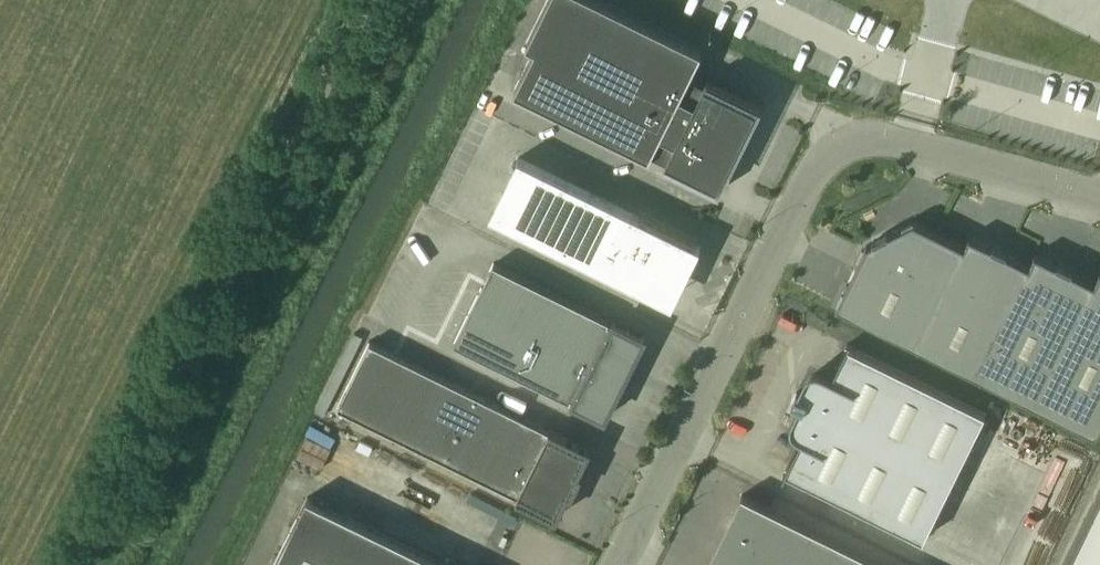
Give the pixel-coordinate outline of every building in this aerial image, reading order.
[(601,0),(548,0),(527,43),(536,48),(515,89),(650,156),(652,152),(667,159),(665,164),(720,191),(762,105),(707,78),(705,82),(690,75),(702,50),(601,0)] [(959,95),(952,122),(1004,136),(1012,110),(959,95)] [(695,244),(697,240),(641,213),(640,217),(518,157),(517,159),(523,162),(498,212),(609,267),(613,259),(618,261),(616,264),(672,291),(694,246),(700,249),(701,247),(695,244)] [(847,312),(915,346),(965,246),(914,221),(866,245),(836,307),(847,312)] [(965,246),(915,346),(975,375),(1029,266),(970,236),(965,246)] [(975,375),(1034,404),(1095,283),(1035,254),(1029,266),(975,375)] [(645,337),(494,262),(454,342),(605,417),(645,337)] [(1095,283),(1034,404),(1096,435),(1099,428),(1099,272),(1095,283)] [(380,346),(369,340),(336,408),(534,506),(535,504),(541,507),(540,508),(547,512),(547,510),(553,513),(552,514),(556,516),(590,449),(586,447),(585,448),(580,445),(580,444),(574,441),(573,442),(567,439),(568,438),(539,424),(538,425),(519,416),(519,414),(400,356),(400,357),(380,347),(380,346)] [(850,343),(849,343),(830,380),(819,375),(818,374),(816,374),(815,374),(813,375),(812,375),(811,376),(810,377),(809,378),(801,394),(797,392),(792,401),(803,407),(795,422),(795,424),(795,425),(795,427),(795,428),(796,430),(797,431),(798,432),(799,433),(803,435),(785,472),(786,473),(786,471),(923,539),(986,412),(849,345),(850,343)] [(1062,564),(1099,564),(1099,489),(1062,564)] [(712,564),(886,564),(742,494),(741,495),(745,497),(712,564)] [(308,497),(274,564),(447,564),(308,497)]
